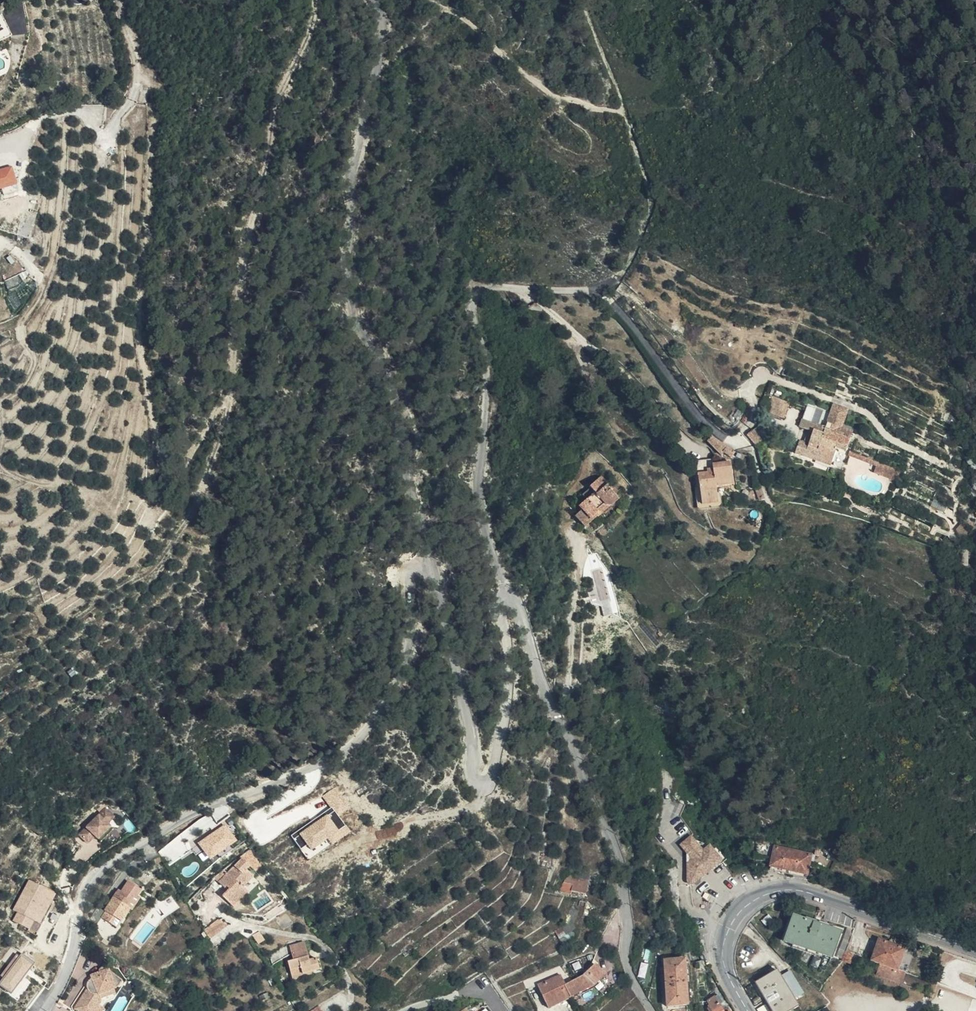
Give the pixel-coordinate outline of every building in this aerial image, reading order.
[(0,169),(0,188),(11,185),(13,192),(27,188),(20,164),(0,169)] [(790,402),(768,393),(762,407),(784,416),(790,402)] [(795,451),(833,465),(839,447),(847,451),(854,432),(843,427),(850,410),(836,404),(827,426),(804,418),(801,426),(814,431),(809,444),(799,439),(795,451)] [(716,434),(712,439),(716,443),(720,439),(716,435),(716,434)] [(716,443),(713,445),(723,455),(725,453),(729,457),(734,453),(725,444),(720,439),(716,443)] [(878,465),(881,459),(852,447),(850,453),(878,465)] [(697,464),(697,467),(703,508),(719,506),(717,490),(725,488),(724,478),(734,477),(733,465),(718,467),(717,461),(700,463),(697,464)] [(902,474),(878,465),(875,474),(898,484),(902,474)] [(604,474),(593,484),(598,490),(590,496),(580,505),(582,509),(576,515),(586,527),(599,516),(596,513),(603,506),(609,506),(613,506),(622,498),(618,494),(622,489),(617,484),(615,485),(604,474)] [(724,478),(725,488),(736,487),(734,477),(724,478)] [(598,490),(593,484),(586,491),(590,496),(598,490)] [(782,501),(776,488),(771,489),(773,501),(782,501)] [(599,516),(609,506),(603,506),(596,513),(599,516)] [(311,860),(353,832),(341,815),(351,809),(337,788),(326,795),(334,807),(293,834),(311,860)] [(115,801),(88,828),(97,836),(104,829),(107,832),(119,820),(116,817),(123,810),(115,801)] [(682,818),(685,803),(677,802),(673,823),(685,842),(682,843),(689,853),(687,881),(690,884),(693,883),(695,881),(693,877),(719,860),(711,847),(704,852),(682,818)] [(119,820),(107,832),(110,835),(122,823),(119,820)] [(198,841),(209,858),(237,840),(226,822),(198,841)] [(85,826),(79,832),(89,842),(95,836),(85,826)] [(795,870),(798,871),(801,852),(774,846),(770,869),(794,874),(795,870)] [(801,852),(798,871),(807,873),(811,855),(801,852)] [(232,899),(244,886),(241,884),(252,872),(245,866),(248,863),(240,855),(225,871),(223,869),(216,877),(224,884),(226,882),(229,886),(227,887),(224,891),(232,899)] [(693,877),(695,881),(722,864),(719,860),(693,877)] [(588,895),(591,882),(568,876),(562,892),(573,895),(574,892),(588,895)] [(135,891),(137,893),(142,885),(130,877),(122,891),(118,889),(107,907),(108,908),(104,914),(118,924),(131,904),(128,902),(135,891)] [(56,895),(29,880),(12,911),(17,913),(12,921),(29,931),(33,924),(39,927),(56,895)] [(248,890),(244,886),(232,899),(224,891),(221,893),(234,905),(248,890)] [(134,906),(141,895),(137,893),(135,891),(128,902),(131,904),(134,906)] [(783,941),(830,958),(840,930),(792,913),(783,941)] [(222,916),(205,928),(211,939),(231,925),(222,916)] [(553,934),(557,937),(560,940),(571,930),(565,923),(554,933),(553,934)] [(853,928),(847,926),(841,945),(837,958),(841,960),(846,952),(851,939),(852,931),(853,928)] [(253,935),(258,943),(265,939),(261,931),(253,935)] [(880,964),(898,971),(905,949),(879,939),(872,961),(880,964)] [(319,973),(316,962),(308,963),(304,943),(289,946),(292,963),(289,964),(293,983),(312,979),(311,975),(319,973)] [(913,952),(905,949),(898,971),(905,974),(913,952)] [(852,954),(846,952),(843,960),(850,963),(852,954)] [(0,981),(0,988),(10,995),(32,963),(19,954),(0,981)] [(689,1008),(686,960),(666,961),(670,1010),(689,1008)] [(76,1005),(86,1010),(94,1010),(94,1007),(97,1003),(101,1002),(103,999),(102,996),(100,995),(114,984),(112,982),(116,983),(121,978),(110,966),(108,967),(108,966),(107,966),(107,965),(106,965),(106,964),(105,964),(104,964),(103,964),(102,964),(102,965),(101,965),(101,966),(100,966),(100,967),(100,968),(100,969),(101,972),(93,975),(90,977),(90,978),(89,978),(89,979),(89,980),(88,981),(88,982),(88,983),(88,984),(89,984),(88,984),(89,985),(89,986),(76,1005)] [(898,971),(880,964),(877,972),(879,973),(878,975),(902,985),(905,974),(898,971)] [(609,973),(597,965),(586,975),(574,982),(572,983),(568,985),(573,996),(585,990),(593,987),(597,983),(604,978),(609,973)] [(568,985),(560,969),(559,967),(535,978),(537,983),(539,987),(550,1007),(573,996),(568,985)] [(784,978),(780,971),(758,983),(774,1010),(794,1010),(801,1008),(798,1003),(784,978)] [(793,974),(784,978),(798,1003),(806,999),(793,974)] [(525,983),(528,988),(529,991),(539,987),(537,983),(535,978),(525,983)] [(115,986),(114,984),(100,995),(102,996),(115,986)] [(722,997),(711,1004),(713,1008),(712,1009),(713,1010),(725,1010),(723,1008),(727,1006),(722,997)] [(101,1002),(97,1003),(94,1007),(94,1010),(103,1010),(107,1005),(101,1002)]
